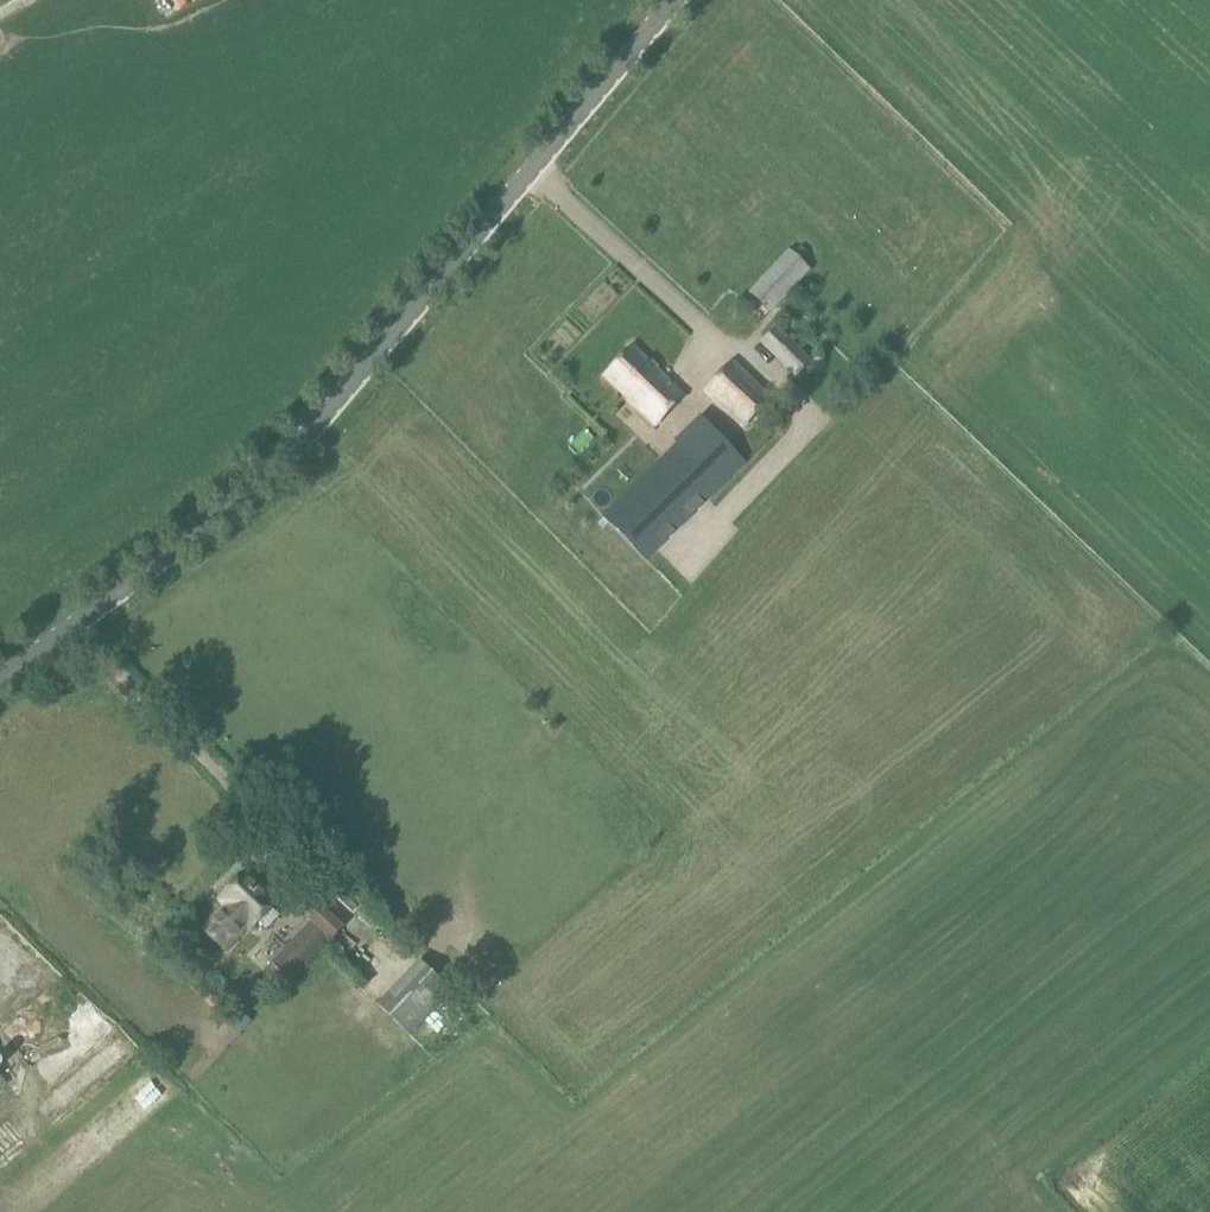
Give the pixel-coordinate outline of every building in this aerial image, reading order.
[(789,250),(749,293),(770,314),(810,271),(789,250)] [(807,367),(813,361),(776,327),(760,344),(797,378),(806,369),(807,367)] [(632,348),(604,378),(655,426),(684,396),(632,348)] [(703,392),(743,430),(773,399),(733,362),(703,392)] [(601,517),(647,561),(721,490),(719,486),(741,464),(745,467),(757,454),(736,434),(726,444),(700,418),(662,455),(677,471),(663,458),(601,517)] [(272,907),(278,901),(247,872),(219,901),(224,906),(202,929),(226,952),(247,929),(250,931),(259,921),(266,927),(279,914),(272,907)] [(363,904),(347,890),(336,899),(353,915),(363,904)] [(343,928),(322,908),(309,921),(310,922),(271,963),(292,983),(330,941),(343,928)] [(418,962),(376,1007),(408,1037),(450,993),(418,962)] [(41,1090),(87,1063),(76,1044),(30,1071),(41,1090)] [(98,1065),(85,1070),(93,1089),(105,1084),(98,1065)]
